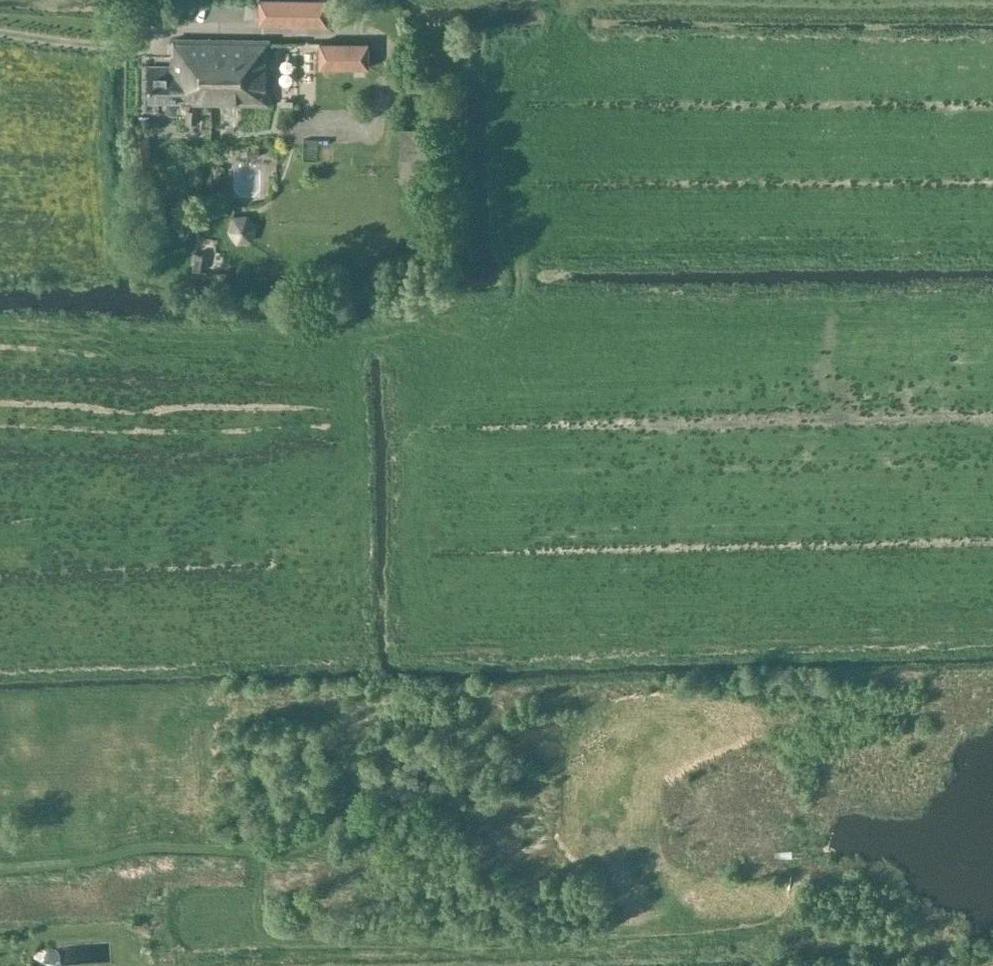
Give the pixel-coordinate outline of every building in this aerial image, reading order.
[(260,23),(327,24),(327,0),(260,0),(260,23)] [(149,65),(149,70),(148,100),(189,101),(189,105),(269,106),(270,40),(174,39),(174,58),(170,58),(170,65),(149,65)] [(367,42),(320,41),(320,67),(367,68),(367,42)] [(198,110),(186,110),(186,123),(198,123),(198,110)] [(247,151),(247,159),(258,159),(258,150),(247,151)] [(235,172),(234,193),(258,194),(259,172),(235,172)] [(228,230),(238,244),(254,241),(259,226),(248,213),(232,216),(228,230)] [(226,264),(210,262),(208,278),(224,280),(226,264)]
